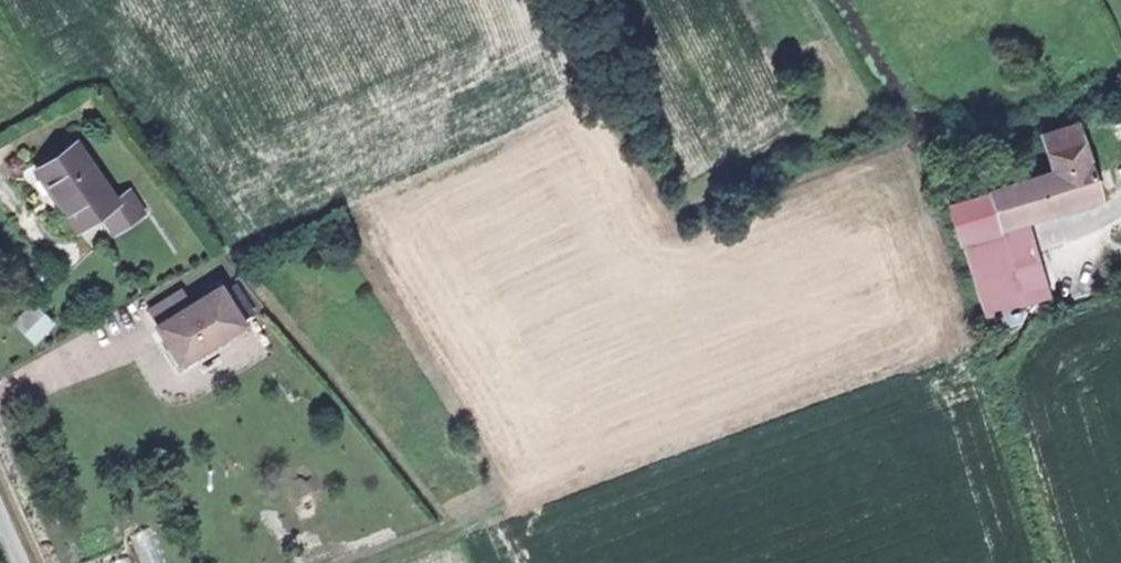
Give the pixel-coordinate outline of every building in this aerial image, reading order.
[(1106,192),(1085,121),(1049,131),(1058,165),(1042,170),(1037,153),(1001,163),(1006,179),(949,194),(961,239),(963,239),(983,311),(1050,294),(1028,212),(1106,192)] [(148,211),(133,190),(118,201),(77,145),(41,172),(79,229),(106,209),(121,230),(148,211)] [(160,325),(184,362),(247,324),(224,286),(160,325)] [(36,346),(56,322),(30,301),(10,324),(36,346)]
